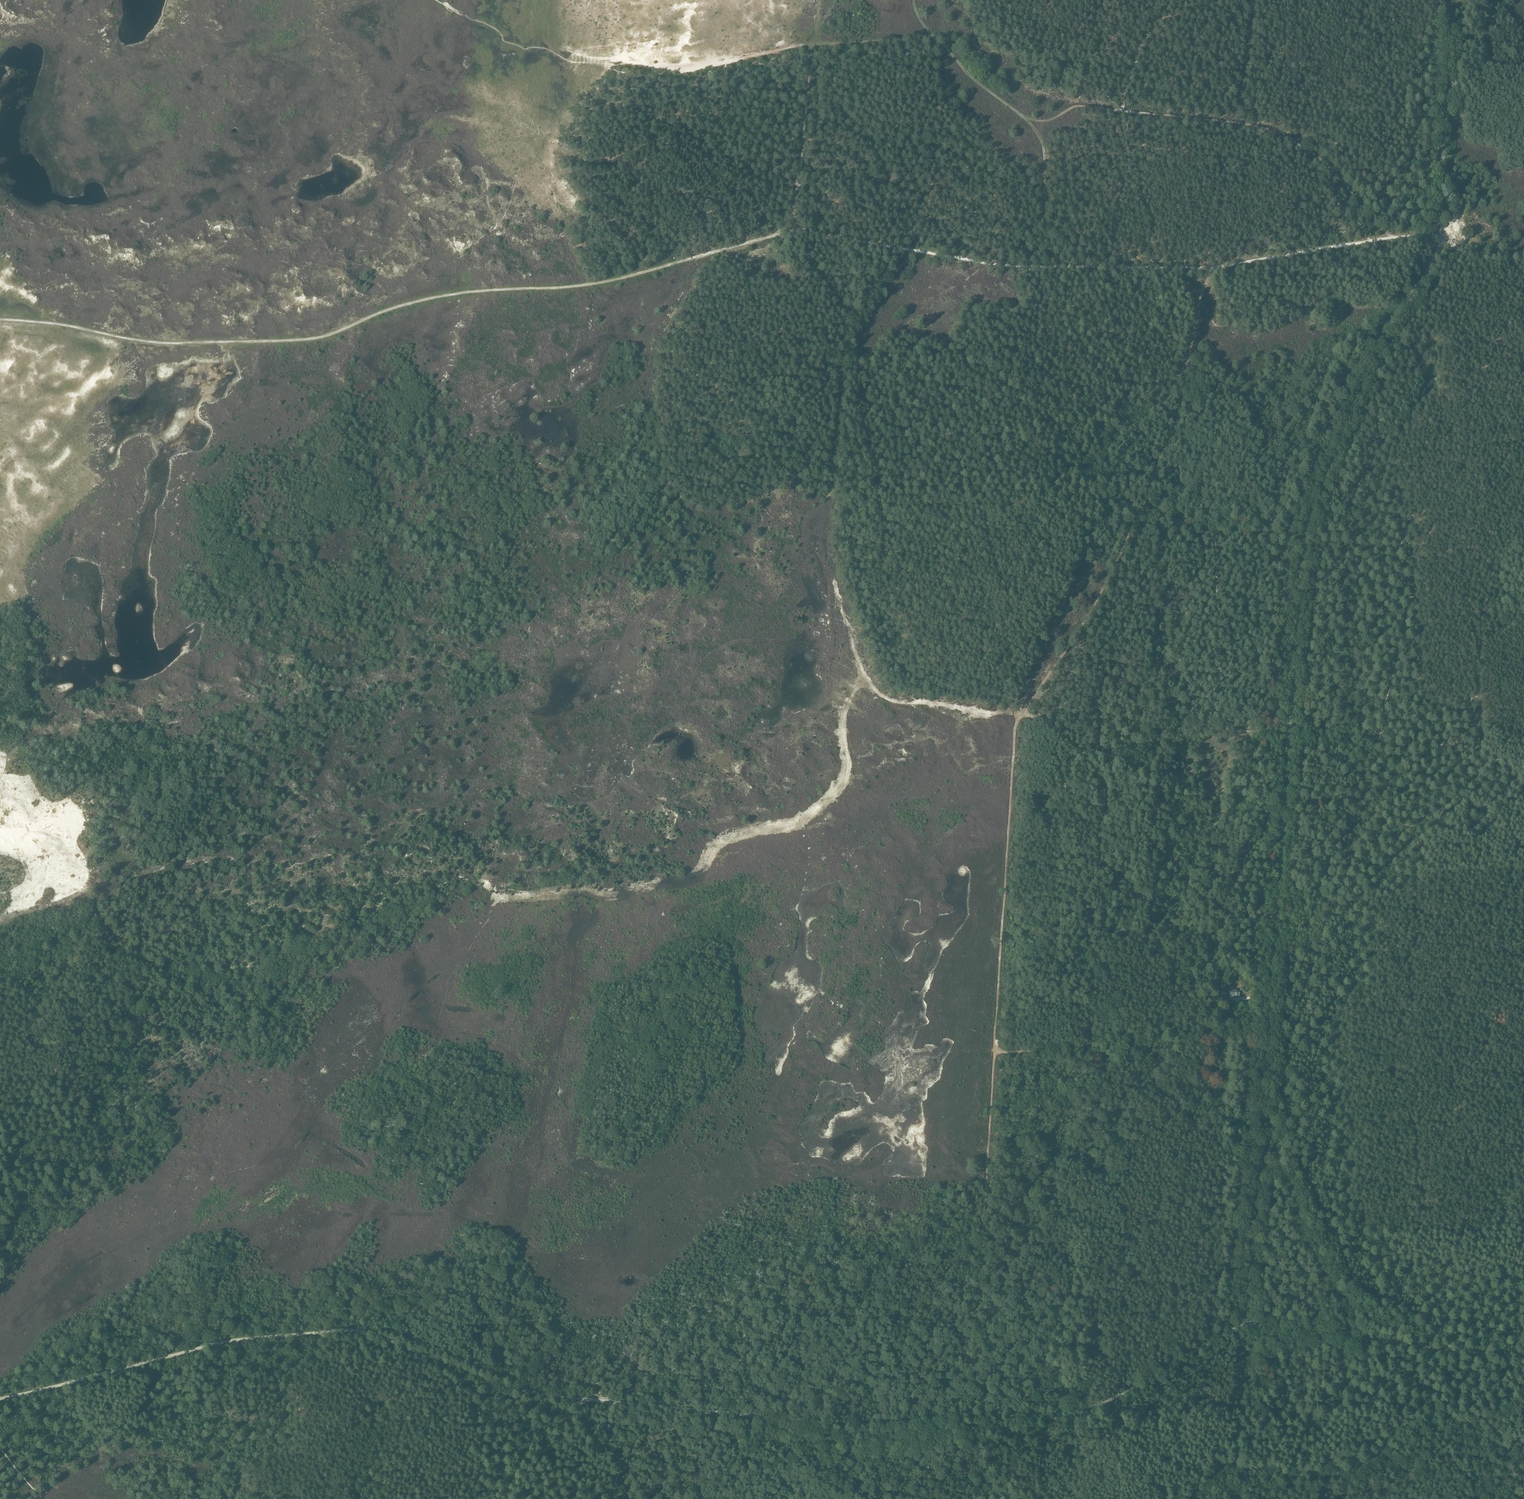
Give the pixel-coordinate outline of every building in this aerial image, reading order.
[(1240,996),(1240,991),(1231,990),(1230,995),(1233,995),(1233,998),(1239,998),(1239,996),(1240,996)]
